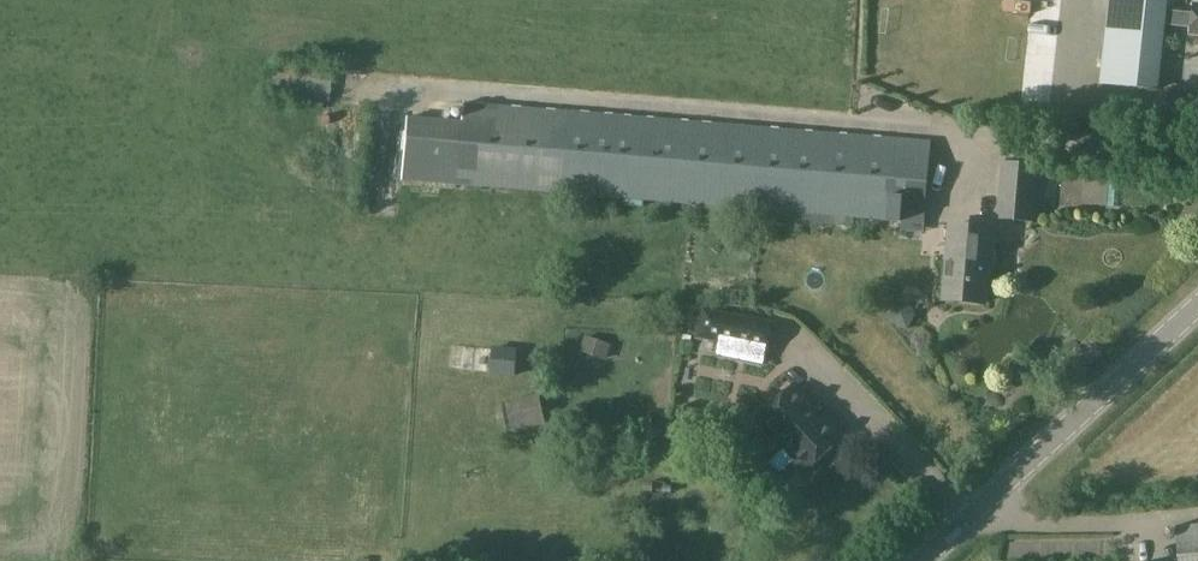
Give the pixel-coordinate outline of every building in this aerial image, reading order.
[(1145,0),(1118,0),(1109,84),(1131,87),(1134,59),(1151,60),(1154,33),(1163,34),(1164,23),(1193,26),(1192,34),(1197,35),(1197,6),(1195,5),(1194,16),(1165,13),(1167,2),(1145,0)] [(931,142),(465,102),(462,142),(458,185),(924,224),(931,142)] [(375,112),(365,204),(386,207),(395,114),(375,112)] [(404,137),(400,181),(458,185),(462,142),(404,137)] [(1035,223),(1039,167),(1002,164),(997,220),(1035,223)] [(990,282),(994,231),(951,227),(945,300),(985,303),(987,281),(990,282)] [(702,309),(696,339),(720,344),(721,338),(770,347),(775,323),(702,309)] [(585,337),(580,352),(606,361),(611,346),(585,337)] [(493,348),(491,374),(515,376),(517,350),(493,348)] [(794,387),(757,422),(805,473),(842,438),(794,387)] [(538,397),(520,400),(525,427),(544,424),(538,397)] [(761,453),(746,467),(771,494),(786,480),(779,472),(768,461),(761,453)] [(650,507),(649,521),(661,522),(662,508),(650,507)] [(1176,527),(1178,560),(1197,560),(1197,526),(1176,527)]
